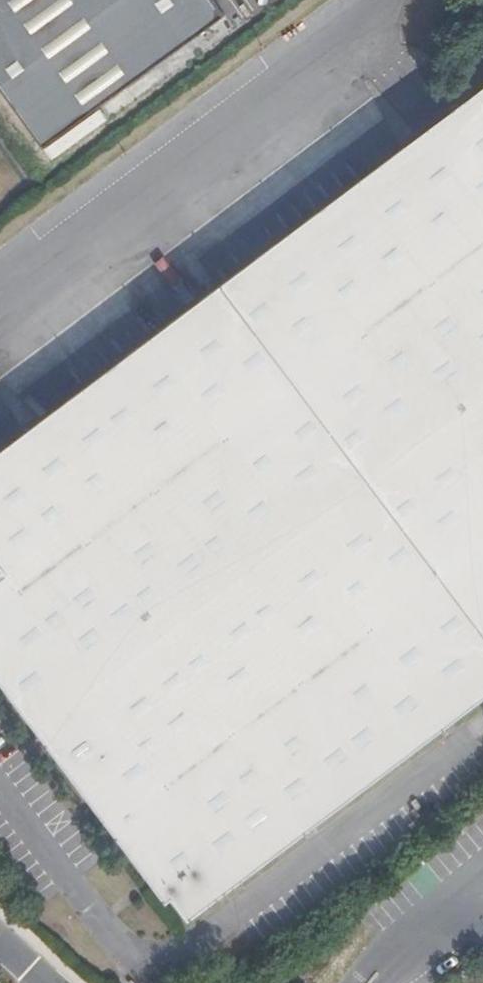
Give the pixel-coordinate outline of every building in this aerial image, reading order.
[(46,150),(226,17),(214,0),(0,0),(0,88),(46,150)] [(0,453),(0,665),(192,919),(482,700),(482,89),(0,453)]
